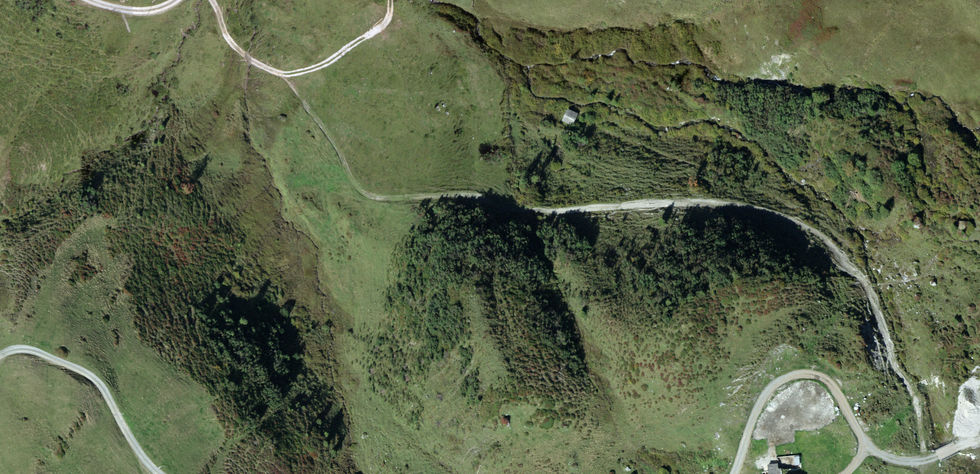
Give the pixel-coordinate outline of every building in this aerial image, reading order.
[(581,116),(569,111),(564,124),(576,128),(581,116)]
